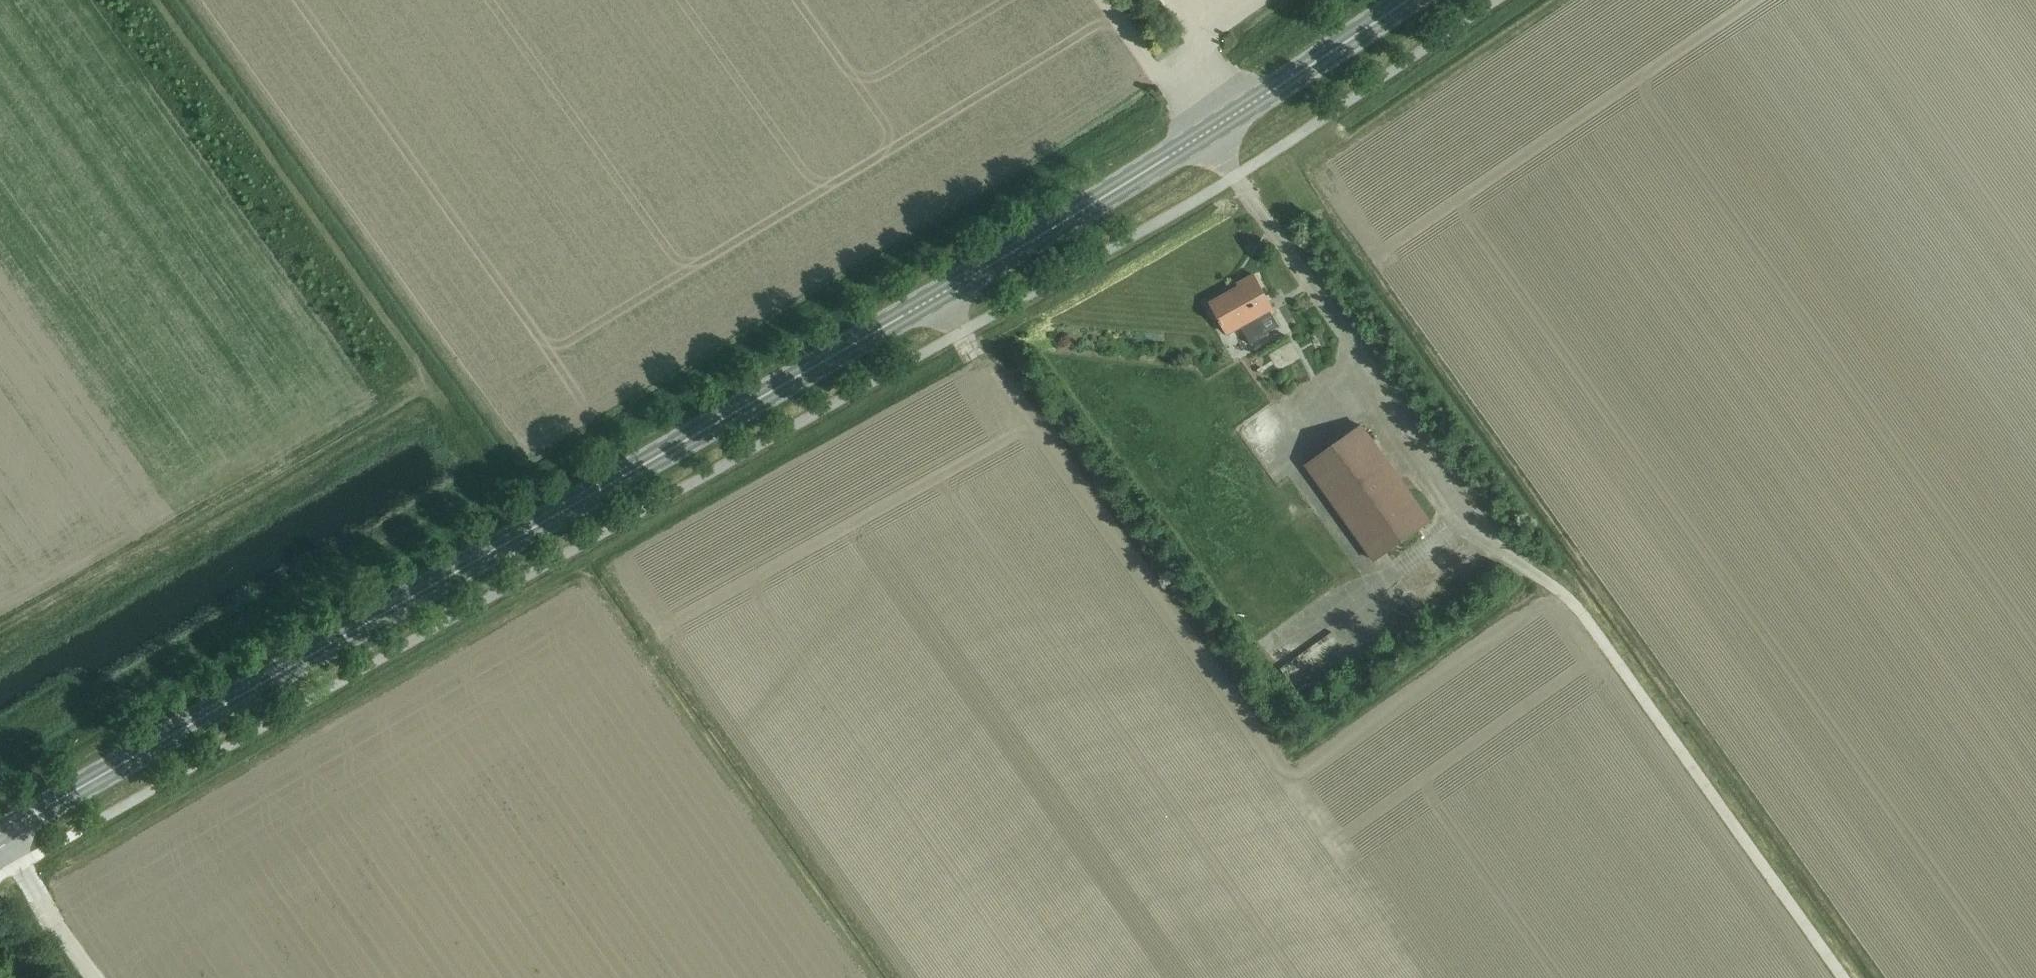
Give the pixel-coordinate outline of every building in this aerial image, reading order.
[(1227,333),(1238,327),(1248,345),(1265,336),(1263,333),(1277,325),(1271,314),(1274,312),(1254,274),(1238,283),(1240,287),(1210,303),(1227,333)] [(1362,425),(1305,465),(1373,561),(1429,521),(1362,425)]
